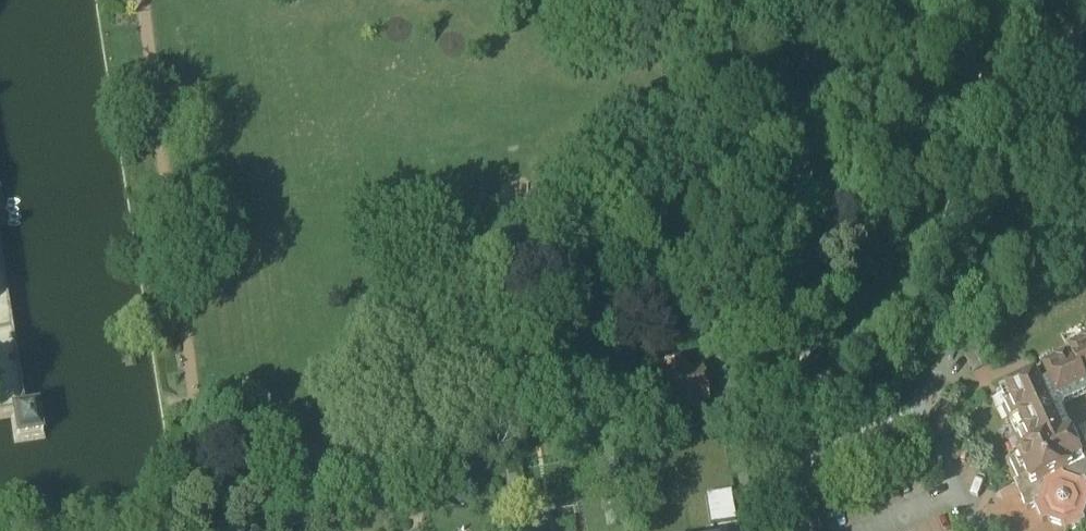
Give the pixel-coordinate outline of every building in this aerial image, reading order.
[(1071,348),(1069,345),(1067,346),(1071,353),(1055,361),(1056,362),(1054,366),(1046,370),(1044,367),(1042,368),(1059,403),(1085,391),(1085,336),(1081,339),(1081,340),(1080,344),(1071,348)] [(685,365),(661,370),(665,388),(640,392),(644,413),(668,409),(669,411),(707,403),(701,371),(687,374),(685,365)] [(1065,435),(1038,376),(998,395),(999,397),(1003,395),(1007,404),(1005,408),(1004,409),(1012,426),(1016,425),(1020,433),(1019,437),(1017,438),(1025,454),(1011,461),(1024,489),(1020,491),(1028,510),(1036,506),(1044,523),(1049,521),(1065,527),(1067,530),(1068,530),(1085,523),(1085,520),(1085,517),(1085,514),(1085,433),(1079,436),(1073,434),(1072,432),(1065,435)] [(26,406),(14,409),(14,413),(18,437),(44,433),(39,404),(26,406)] [(203,525),(204,530),(222,530),(221,522),(203,525)]
